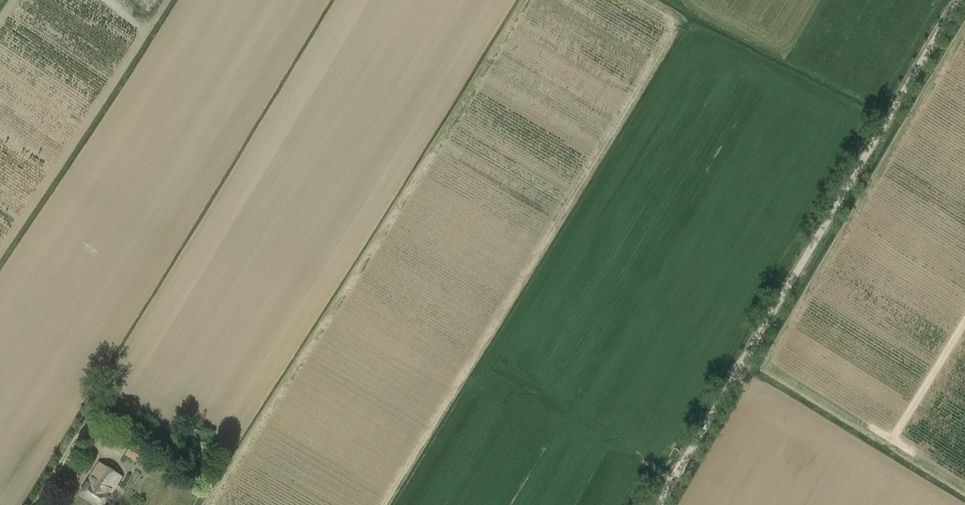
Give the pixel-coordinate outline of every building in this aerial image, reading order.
[(142,466),(149,454),(132,443),(125,455),(142,466)] [(99,464),(87,483),(87,482),(80,493),(100,504),(104,504),(121,477),(99,464)]
